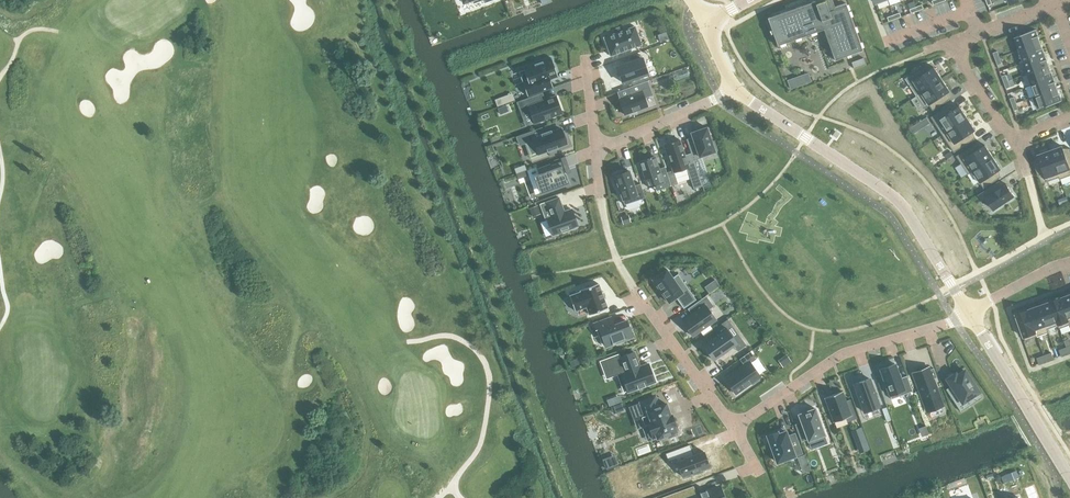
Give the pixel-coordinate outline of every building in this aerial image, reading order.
[(461,9),(468,6),(469,9),(480,5),(482,8),(503,1),(503,0),(458,0),(461,9)] [(832,0),(818,0),(767,18),(777,45),(823,29),(834,60),(862,50),(845,3),(834,7),(832,0)] [(624,29),(623,25),(612,29),(614,33),(603,37),(610,56),(642,44),(635,25),(624,29)] [(1015,37),(1019,50),(1041,42),(1036,29),(1015,37)] [(668,39),(665,32),(658,34),(661,42),(668,39)] [(1041,42),(1019,50),(1024,62),(1045,54),(1041,42)] [(1045,54),(1024,62),(1028,73),(1049,66),(1045,54)] [(641,56),(614,66),(620,84),(647,74),(641,56)] [(527,96),(552,87),(549,78),(557,76),(551,57),(523,67),(524,70),(519,72),(527,96)] [(865,64),(863,57),(852,62),(854,68),(865,64)] [(917,95),(942,79),(935,67),(930,70),(927,64),(906,78),(917,95)] [(1049,66),(1028,73),(1032,85),(1054,77),(1049,66)] [(1054,77),(1032,85),(1036,95),(1032,96),(1032,97),(1057,88),(1054,77)] [(942,79),(917,95),(925,107),(929,104),(933,110),(950,99),(946,93),(950,91),(942,79)] [(630,94),(618,98),(624,115),(647,106),(644,98),(653,95),(647,80),(628,87),(630,94)] [(1062,100),(1057,88),(1032,97),(1037,110),(1062,100)] [(513,92),(494,99),(497,106),(515,99),(513,92)] [(542,93),(517,102),(521,113),(529,110),(534,123),(561,114),(555,95),(544,99),(542,93)] [(943,134),(968,118),(960,106),(956,108),(953,103),(931,117),(943,134)] [(498,107),(500,114),(508,111),(506,104),(498,107)] [(975,129),(968,118),(943,134),(954,152),(975,138),(971,132),(975,129)] [(692,137),(686,139),(698,173),(705,171),(700,157),(716,152),(717,151),(714,141),(712,141),(707,126),(690,132),(692,137)] [(543,133),(541,127),(517,136),(520,144),(534,139),(539,152),(548,149),(549,151),(557,148),(557,147),(565,144),(564,140),(566,140),(563,131),(561,132),(560,129),(551,132),(551,131),(543,133)] [(680,139),(663,144),(671,170),(666,172),(668,177),(674,175),(673,172),(688,168),(694,188),(701,186),(690,153),(685,155),(680,139)] [(973,170),(993,157),(985,145),(982,147),(978,141),(957,155),(969,173),(973,170)] [(1050,151),(1058,173),(1060,179),(1069,175),(1069,148),(1063,151),(1062,147),(1050,151)] [(1040,158),(1033,161),(1038,176),(1045,173),(1047,177),(1048,180),(1059,176),(1058,173),(1050,151),(1039,155),(1040,158)] [(655,155),(638,160),(647,188),(654,186),(669,181),(668,177),(666,172),(664,166),(659,168),(655,155)] [(1001,169),(993,157),(973,170),(981,182),(985,187),(1001,177),(997,171),(1001,169)] [(539,173),(533,175),(539,191),(568,181),(560,158),(537,166),(539,173)] [(640,184),(634,186),(629,169),(615,174),(616,178),(613,179),(615,186),(618,185),(624,204),(645,197),(640,184)] [(999,181),(978,195),(982,200),(986,197),(994,210),(1015,196),(1007,184),(1005,185),(999,181)] [(564,211),(559,196),(539,204),(545,219),(546,219),(552,236),(579,226),(572,208),(564,211)] [(1069,203),(1067,196),(1058,199),(1061,206),(1069,203)] [(537,205),(529,208),(532,216),(540,213),(537,205)] [(629,222),(627,215),(620,217),(622,224),(629,222)] [(672,278),(666,269),(652,279),(669,302),(676,297),(684,308),(696,300),(678,274),(672,278)] [(715,279),(704,286),(709,293),(720,285),(715,279)] [(580,291),(569,295),(575,311),(586,306),(589,314),(608,307),(599,283),(580,290),(580,291)] [(1069,321),(1069,294),(1061,297),(1069,321)] [(692,337),(717,319),(709,309),(714,306),(706,296),(688,309),(691,313),(681,321),(692,337)] [(1061,297),(1050,301),(1059,328),(1069,324),(1069,322),(1069,321),(1061,297)] [(1059,328),(1050,301),(1038,306),(1048,332),(1049,332),(1048,329),(1058,325),(1059,328)] [(1048,332),(1038,306),(1027,310),(1037,336),(1048,332)] [(1025,341),(1037,336),(1027,310),(1015,314),(1025,341)] [(611,316),(593,323),(595,329),(597,328),(605,347),(616,343),(616,344),(623,342),(623,340),(633,337),(626,319),(613,323),(611,316)] [(717,335),(702,345),(713,360),(737,343),(727,329),(732,325),(728,319),(713,329),(717,335)] [(1069,352),(1067,347),(1059,349),(1061,355),(1069,352)] [(619,354),(600,361),(603,370),(617,365),(627,391),(655,381),(648,363),(640,367),(634,351),(620,357),(619,354)] [(736,394),(751,383),(752,385),(760,380),(758,378),(760,376),(749,361),(755,357),(750,351),(739,358),(744,365),(725,378),(736,394)] [(1044,355),(1046,361),(1054,358),(1051,352),(1044,355)] [(1039,363),(1046,361),(1044,355),(1037,358),(1039,363)] [(580,363),(578,357),(569,360),(572,366),(580,363)] [(894,363),(879,368),(891,399),(912,391),(907,375),(900,378),(894,363)] [(929,367),(911,373),(926,413),(943,406),(929,367)] [(955,371),(944,378),(950,387),(945,390),(954,405),(959,402),(961,405),(980,393),(964,368),(957,373),(955,371)] [(869,376),(853,382),(864,413),(880,407),(869,376)] [(842,390),(824,397),(834,422),(846,417),(847,421),(857,418),(850,399),(846,400),(842,390)] [(608,406),(621,401),(618,395),(606,400),(608,406)] [(658,406),(655,397),(628,406),(634,421),(641,419),(644,426),(648,425),(652,435),(656,434),(657,438),(676,431),(666,403),(658,406)] [(800,422),(795,424),(801,442),(824,434),(814,406),(796,412),(800,422)] [(788,435),(786,430),(779,432),(778,430),(765,434),(769,445),(768,446),(771,454),(772,453),(776,463),(802,454),(795,433),(788,435)] [(689,444),(665,453),(668,461),(676,458),(682,476),(692,473),(693,474),(694,473),(693,473),(696,472),(699,471),(700,471),(700,470),(706,468),(709,467),(703,451),(694,454),(693,455),(689,444)] [(625,451),(617,454),(621,465),(628,462),(625,451)] [(603,459),(606,468),(618,464),(615,454),(603,459)] [(719,490),(720,489),(707,493),(706,490),(705,490),(706,491),(702,492),(701,493),(700,492),(699,493),(700,493),(696,494),(687,497),(722,497),(719,490)]
